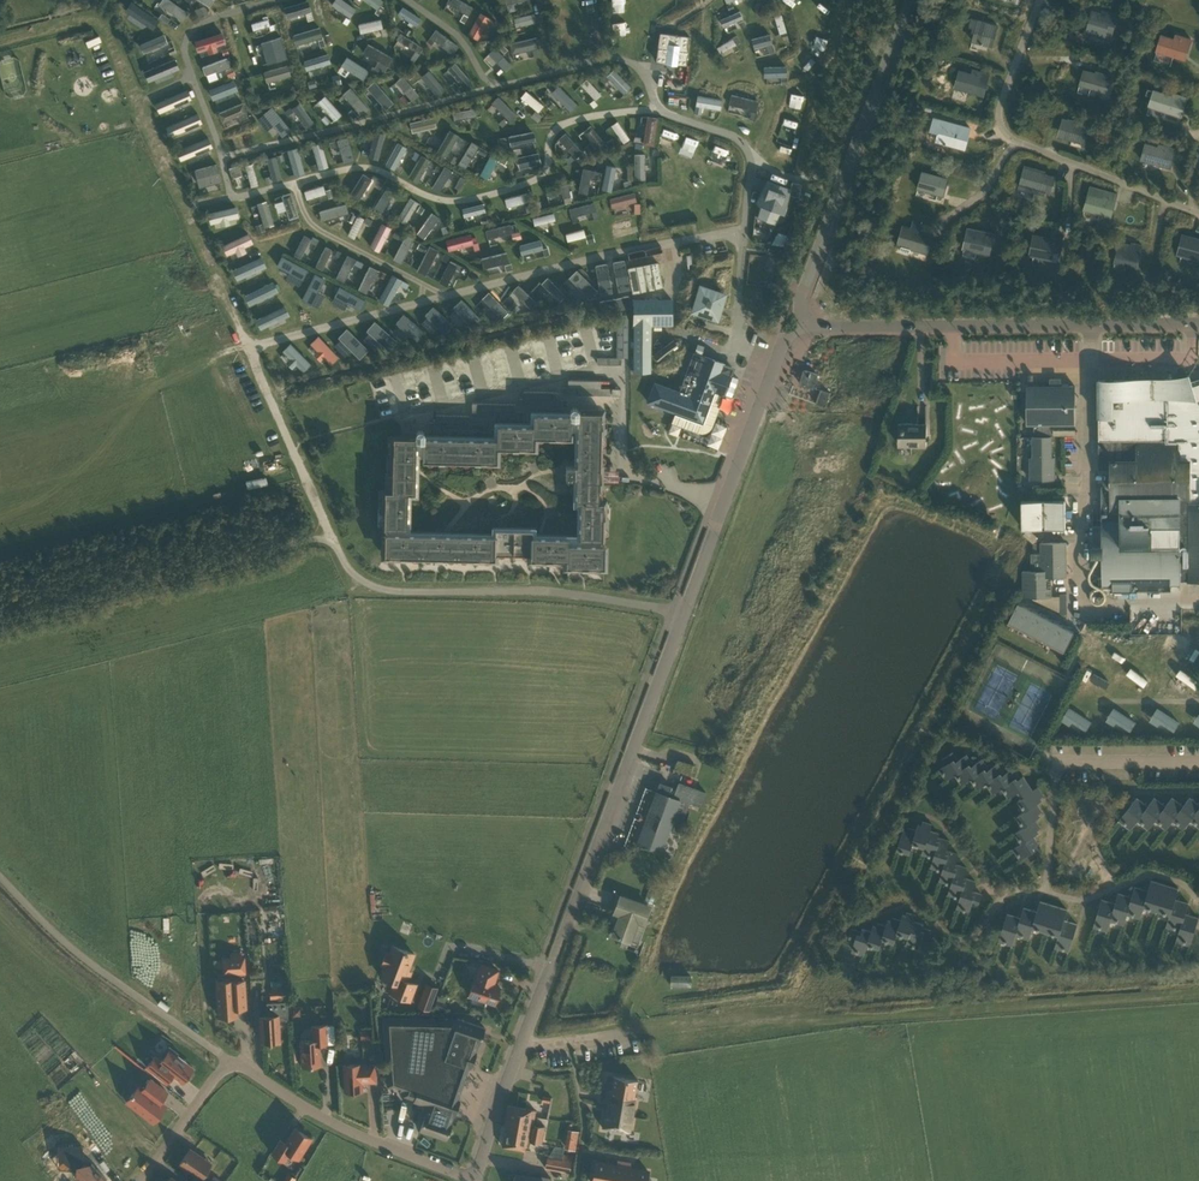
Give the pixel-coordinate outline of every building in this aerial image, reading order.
[(158,5),(181,22),(187,13),(169,0),(161,0),(158,5)] [(355,9),(341,0),(335,0),(331,6),(350,18),(355,9)] [(381,0),(364,0),(377,10),(383,2),(381,0)] [(458,0),(449,0),(447,4),(468,16),(473,8),(458,0)] [(507,12),(515,10),(513,3),(528,0),(504,0),(507,12)] [(283,9),(286,19),(311,11),(308,1),(283,9)] [(135,4),(129,13),(150,27),(156,18),(135,4)] [(420,19),(402,7),(397,14),(415,27),(420,19)] [(742,18),(739,11),(720,20),(723,27),(742,18)] [(1104,38),(1106,31),(1113,33),(1118,15),(1111,13),(1109,17),(1100,14),(1100,13),(1092,11),(1086,32),(1104,38)] [(489,19),(480,14),(468,35),(477,40),(489,19)] [(533,14),(513,19),(515,28),(535,23),(533,14)] [(781,15),(774,17),(779,35),(787,32),(781,15)] [(972,18),(970,27),(974,28),(972,32),(974,33),(972,41),(986,45),(988,36),(994,37),(998,25),(978,20),(972,18)] [(268,19),(251,24),(252,31),(270,26),(268,19)] [(380,20),(358,25),(360,34),(382,29),(380,20)] [(320,28),(292,36),(295,46),(323,38),(320,28)] [(458,46),(435,30),(429,38),(452,55),(458,46)] [(222,33),(194,42),(197,52),(207,49),(208,55),(218,52),(216,47),(225,44),(222,33)] [(422,48),(400,33),(396,39),(418,54),(422,48)] [(1174,39),(1161,35),(1156,51),(1176,57),(1178,51),(1187,53),(1191,39),(1176,34),(1174,39)] [(164,35),(138,46),(142,54),(168,44),(164,35)] [(686,69),(690,39),(660,35),(656,64),(686,69)] [(768,35),(751,40),(753,49),(770,44),(768,35)] [(280,37),(260,43),(267,65),(287,59),(280,37)] [(537,38),(509,44),(511,54),(539,48),(537,38)] [(736,44),(732,38),(716,48),(720,54),(736,44)] [(392,59),(367,45),(363,53),(387,67),(392,59)] [(511,65),(495,48),(489,54),(504,71),(511,65)] [(330,63),(327,54),(303,62),(306,71),(330,63)] [(369,72),(347,57),(340,66),(363,81),(369,72)] [(205,76),(230,67),(227,58),(202,68),(205,76)] [(174,61),(148,70),(152,80),(178,71),(174,61)] [(454,63),(447,69),(463,88),(471,82),(454,63)] [(287,66),(263,73),(266,83),(291,76),(287,66)] [(787,67),(764,68),(764,78),(781,77),(781,85),(787,85),(787,67)] [(630,87),(613,69),(606,77),(623,94),(630,87)] [(983,96),(990,74),(974,69),(972,74),(959,70),(955,87),(983,96)] [(1107,93),(1112,75),(1096,71),(1096,73),(1084,70),(1079,85),(1107,93)] [(444,90),(428,71),(421,76),(438,96),(444,90)] [(419,96),(402,77),(395,83),(412,102),(419,96)] [(601,95),(586,79),(580,85),(595,101),(601,95)] [(393,103),(374,82),(367,89),(386,110),(393,103)] [(577,105),(558,86),(550,94),(569,112),(577,105)] [(237,93),(234,87),(216,95),(219,101),(237,93)] [(368,110),(350,88),(343,94),(361,116),(368,110)] [(1148,88),(1145,95),(1152,97),(1149,106),(1169,112),(1179,116),(1182,106),(1185,97),(1174,93),(1174,96),(1154,90),(1148,88)] [(187,90),(154,104),(159,114),(192,100),(187,90)] [(543,106),(525,91),(520,98),(538,112),(543,106)] [(759,102),(731,95),(728,105),(757,112),(759,102)] [(341,115),(325,96),(318,103),(334,121),(341,115)] [(722,100),(697,96),(696,107),(720,111),(722,100)] [(516,115),(498,97),(491,104),(509,122),(516,115)] [(247,114),(243,103),(217,114),(222,124),(247,114)] [(314,124),(299,103),(291,109),(306,129),(314,124)] [(290,130),(272,107),(263,114),(281,137),(290,130)] [(479,108),(452,114),(454,122),(481,116),(479,108)] [(198,113),(165,128),(169,138),(202,123),(198,113)] [(797,125),(798,118),(785,115),(784,122),(797,125)] [(658,119),(647,117),(643,145),(654,146),(658,119)] [(433,118),(409,123),(411,134),(424,131),(436,128),(433,118)] [(938,134),(936,141),(964,149),(970,127),(934,118),(931,132),(938,134)] [(1084,143),(1089,127),(1090,125),(1069,119),(1069,120),(1063,118),(1061,125),(1067,127),(1064,138),(1084,143)] [(617,122),(611,126),(623,144),(630,139),(617,122)] [(590,126),(583,132),(597,150),(604,144),(590,126)] [(665,127),(663,140),(676,143),(679,130),(665,127)] [(459,137),(449,131),(436,154),(445,159),(459,137)] [(385,135),(374,132),(367,158),(378,161),(385,135)] [(533,132),(508,137),(510,148),(535,143),(533,132)] [(565,134),(558,140),(575,159),(582,153),(565,134)] [(688,135),(684,147),(697,151),(700,138),(688,135)] [(347,137),(336,141),(343,164),(354,161),(347,137)] [(208,139),(176,152),(180,162),(212,149),(208,139)] [(472,142),(458,165),(465,169),(480,146),(472,142)] [(321,143),(311,146),(318,170),(328,167),(321,143)] [(406,148),(397,144),(385,166),(393,171),(406,148)] [(1159,144),(1158,147),(1146,144),(1141,160),(1170,168),(1175,149),(1159,144)] [(297,149),(287,152),(294,176),(304,173),(297,149)] [(538,153),(516,158),(519,170),(541,165),(538,153)] [(645,155),(634,155),(634,180),(646,180),(645,155)] [(430,162),(421,156),(408,178),(416,184),(430,162)] [(490,156),(480,177),(487,181),(498,160),(490,156)] [(275,157),(265,160),(272,182),(282,180),(275,157)] [(233,176),(243,172),(240,163),(230,166),(233,176)] [(216,164),(192,171),(197,189),(221,182),(216,164)] [(258,185),(251,164),(244,167),(250,188),(258,185)] [(1025,166),(1019,188),(1037,192),(1037,189),(1040,190),(1041,186),(1046,187),(1048,182),(1053,183),(1054,176),(1044,174),(1045,171),(1025,166)] [(452,171),(444,167),(431,189),(438,193),(452,171)] [(616,169),(607,167),(602,191),(611,192),(616,169)] [(599,172),(582,169),(577,194),(587,196),(590,180),(597,181),(599,172)] [(451,182),(461,188),(467,176),(458,171),(451,182)] [(943,196),(948,179),(922,171),(917,188),(943,196)] [(363,175),(349,196),(358,202),(372,181),(363,175)] [(762,190),(756,202),(760,203),(758,216),(757,216),(774,223),(775,222),(780,211),(785,213),(789,195),(790,190),(790,189),(767,181),(767,182),(763,191),(762,190)] [(790,190),(789,195),(798,197),(801,184),(792,182),(790,189),(790,190)] [(568,185),(544,189),(546,197),(562,194),(563,199),(571,197),(568,185)] [(323,186),(303,192),(306,200),(325,194),(323,186)] [(1115,201),(1117,194),(1090,186),(1084,210),(1104,215),(1108,199),(1115,201)] [(394,191),(387,187),(373,209),(381,213),(394,191)] [(634,193),(609,200),(611,209),(636,202),(634,193)] [(290,194),(281,197),(288,221),(298,217),(290,194)] [(527,194),(503,200),(506,208),(529,202),(527,194)] [(418,204),(410,199),(397,220),(405,225),(418,204)] [(265,201),(256,205),(262,224),(255,226),(258,234),(266,231),(265,228),(274,225),(265,201)] [(596,212),(594,203),(569,210),(571,218),(596,212)] [(483,204),(461,210),(464,219),(485,214),(483,204)] [(348,215),(346,205),(319,212),(321,222),(348,215)] [(236,207),(207,214),(209,225),(220,223),(221,228),(230,226),(229,220),(238,218),(236,207)] [(439,219),(432,213),(416,234),(424,240),(439,219)] [(553,214),(532,219),(534,226),(555,221),(553,214)] [(364,219),(357,216),(347,236),(354,239),(364,219)] [(356,236),(361,239),(372,218),(367,216),(356,236)] [(630,220),(610,226),(612,233),(632,227),(630,220)] [(923,224),(913,221),(911,228),(903,226),(897,245),(901,246),(900,250),(909,253),(911,248),(927,253),(933,234),(921,231),(923,224)] [(391,229),(381,224),(369,248),(378,253),(391,229)] [(510,225),(485,231),(487,240),(513,233),(510,225)] [(992,241),(994,233),(968,228),(963,249),(983,253),(986,240),(992,241)] [(583,230),(565,235),(567,242),(579,239),(585,237),(583,230)] [(778,232),(771,244),(781,245),(783,246),(787,235),(778,232)] [(248,234),(221,246),(226,256),(235,252),(237,257),(246,253),(244,248),(252,244),(248,234)] [(470,234),(445,241),(448,252),(473,245),(470,234)] [(414,239),(406,235),(392,260),(400,265),(414,239)] [(1033,235),(1029,255),(1059,261),(1063,241),(1033,235)] [(1177,254),(1198,260),(1198,239),(1182,235),(1177,254)] [(311,239),(304,236),(293,256),(300,260),(311,239)] [(540,241),(519,246),(521,256),(543,250),(540,241)] [(1118,245),(1114,262),(1133,267),(1136,253),(1140,254),(1142,245),(1132,242),(1131,245),(1122,243),(1118,245)] [(769,244),(768,251),(780,252),(781,245),(771,244),(769,244)] [(438,251),(429,246),(416,272),(425,277),(438,251)] [(332,251),(325,247),(315,268),(322,271),(332,251)] [(507,253),(481,260),(483,269),(509,263),(507,253)] [(356,260),(347,256),(335,279),(344,283),(356,260)] [(260,257),(232,271),(237,281),(265,268),(260,257)] [(308,271),(281,257),(276,267),(303,280),(308,271)] [(630,290),(624,261),(612,263),(618,293),(630,290)] [(457,267),(449,264),(439,283),(447,287),(457,267)] [(613,294),(607,264),(595,267),(601,296),(613,294)] [(377,271),(369,267),(357,290),(366,294),(377,271)] [(597,292),(576,271),(568,279),(589,300),(597,292)] [(324,280),(314,275),(301,301),(311,306),(324,280)] [(401,281),(392,276),(378,301),(388,306),(401,281)] [(565,296),(547,279),(541,285),(559,302),(565,296)] [(273,282),(244,296),(249,306),(277,292),(273,282)] [(536,303),(518,286),(512,292),(530,310),(536,303)] [(717,315),(724,294),(701,287),(693,311),(701,313),(702,310),(717,315)] [(365,301),(339,288),(334,297),(360,311),(365,301)] [(506,311),(488,293),(482,300),(500,317),(506,311)] [(633,304),(631,293),(601,299),(603,310),(633,304)] [(516,311),(522,305),(516,299),(510,305),(516,311)] [(650,323),(672,324),(672,300),(633,299),(633,323),(634,323),(634,371),(650,371),(650,323)] [(480,320),(461,301),(453,309),(472,328),(480,320)] [(285,307),(256,321),(260,330),(289,317),(285,307)] [(452,327),(433,308),(425,316),(444,335),(452,327)] [(630,315),(617,314),(616,357),(630,357),(630,315)] [(423,334),(404,315),(396,323),(415,342),(423,334)] [(374,323),(366,332),(389,352),(397,343),(374,323)] [(368,351),(346,330),(338,339),(359,360),(368,351)] [(338,358),(318,337),(310,345),(317,352),(314,355),(320,362),(324,358),(331,365),(338,358)] [(678,344),(673,339),(663,347),(661,344),(652,352),(658,360),(678,344)] [(311,365),(291,344),(283,352),(289,359),(285,363),(291,370),(295,366),(302,373),(311,365)] [(717,406),(721,393),(724,394),(731,396),(738,378),(731,376),(731,375),(730,375),(733,368),(723,364),(723,363),(693,352),(679,392),(655,383),(648,402),(676,412),(672,423),(698,432),(700,433),(701,433),(702,433),(704,432),(705,432),(707,432),(708,431),(710,429),(710,428),(711,427),(712,426),(719,407),(717,406)] [(805,370),(800,384),(812,388),(817,374),(805,370)] [(1189,385),(1186,381),(1176,381),(1179,385),(1170,385),(1170,379),(1098,379),(1099,469),(1111,468),(1111,486),(1101,486),(1102,545),(1093,545),(1093,555),(1099,555),(1102,555),(1102,586),(1113,586),(1113,590),(1113,592),(1132,592),(1132,582),(1170,581),(1170,586),(1181,586),(1181,581),(1198,581),(1198,385),(1189,385)] [(1034,430),(1051,430),(1051,424),(1075,424),(1075,386),(1061,386),(1061,381),(1050,381),(1050,386),(1027,386),(1027,424),(1034,424),(1034,430)] [(820,389),(815,403),(824,407),(829,393),(820,389)] [(417,438),(396,437),(396,450),(393,450),(393,462),(396,462),(395,473),(392,473),(392,480),(395,480),(395,491),(388,491),(387,504),(385,504),(384,516),(387,516),(387,529),(408,529),(409,493),(416,493),(417,459),(437,459),(437,462),(449,462),(449,459),(473,460),(473,463),(485,463),(485,460),(498,461),(498,446),(511,447),(511,449),(523,450),(523,447),(536,447),(536,435),(547,436),(547,439),(559,439),(559,436),(579,437),(578,466),(567,466),(567,478),(578,478),(578,503),(582,503),(581,539),(603,540),(603,527),(606,527),(606,515),(603,515),(603,502),(602,502),(602,497),(599,497),(600,454),(603,454),(603,447),(600,447),(600,436),(603,436),(604,424),(601,424),(601,412),(580,411),(579,409),(577,408),(574,408),(572,409),(571,411),(571,415),(535,414),(535,426),(499,425),(498,439),(426,438),(426,434),(425,432),(423,430),(420,430),(418,432),(417,434),(417,438)] [(913,424),(913,423),(899,423),(899,445),(910,445),(910,446),(927,445),(926,424),(913,424)] [(1051,430),(1034,430),(1034,436),(1033,436),(1033,462),(1030,462),(1030,480),(1055,480),(1055,457),(1052,457),(1052,436),(1051,436),(1051,430)] [(1022,527),(1066,527),(1066,498),(1022,499),(1022,527)] [(496,536),(386,534),(386,555),(399,555),(399,558),(410,558),(410,556),(435,556),(435,559),(447,559),(447,556),(471,557),(471,560),(483,560),(483,557),(496,558),(496,551),(509,551),(509,554),(520,554),(520,551),(532,552),(532,558),(545,559),(545,561),(556,562),(556,559),(568,559),(568,566),(581,566),(581,569),(592,569),(592,566),(605,566),(606,545),(570,544),(570,538),(534,537),(534,530),(496,530),(496,536)] [(1066,541),(1040,542),(1040,553),(1031,553),(1031,571),(1022,571),(1022,597),(1051,597),(1051,576),(1067,576),(1066,541)] [(1074,631),(1019,603),(1008,623),(1063,652),(1074,631)] [(1180,671),(1174,680),(1198,695),(1198,692),(1198,683),(1180,671)] [(1093,723),(1069,709),(1062,722),(1070,727),(1073,724),(1087,733),(1093,723)] [(1138,724),(1114,709),(1106,721),(1115,727),(1117,724),(1132,734),(1138,724)] [(1181,725),(1157,710),(1150,722),(1158,728),(1161,724),(1175,733),(1181,725)] [(1189,755),(1198,755),(1198,741),(1190,741),(1189,755)] [(958,775),(974,764),(967,754),(958,760),(953,751),(943,758),(946,764),(941,768),(948,779),(956,773),(958,775)] [(690,776),(694,765),(677,758),(673,770),(690,776)] [(974,764),(958,775),(963,783),(972,777),(973,779),(989,769),(982,758),(974,764)] [(989,769),(973,779),(979,788),(987,782),(989,784),(1005,773),(998,763),(989,769)] [(1013,768),(1005,773),(989,784),(994,792),(1003,786),(1004,789),(1020,778),(1013,768)] [(1024,775),(1020,778),(1004,789),(1010,797),(1019,791),(1021,794),(1031,787),(1024,775)] [(656,791),(637,843),(661,852),(673,818),(682,822),(690,800),(702,804),(706,792),(678,782),(673,797),(668,795),(671,786),(659,782),(656,791)] [(1026,810),(1042,799),(1040,797),(1044,794),(1038,786),(1033,790),(1031,787),(1021,794),(1023,797),(1019,799),(1026,810)] [(1129,831),(1139,818),(1138,818),(1148,806),(1137,797),(1118,822),(1119,822),(1121,819),(1131,827),(1129,830),(1129,831)] [(1138,818),(1139,818),(1149,826),(1146,830),(1147,830),(1156,818),(1166,806),(1155,797),(1148,806),(1138,818)] [(1156,818),(1167,826),(1164,830),(1174,818),(1173,818),(1183,806),(1172,797),(1166,806),(1156,818)] [(1174,818),(1184,826),(1181,830),(1182,830),(1191,818),(1198,808),(1198,804),(1190,797),(1183,806),(1173,818),(1174,818)] [(1024,826),(1040,814),(1039,813),(1043,811),(1037,803),(1042,800),(1042,799),(1026,810),(1017,815),(1024,826)] [(1026,840),(1034,834),(1039,830),(1037,828),(1040,825),(1036,820),(1041,816),(1040,814),(1024,826),(1016,831),(1023,842),(1026,840)] [(917,830),(913,842),(925,846),(930,830),(932,824),(923,821),(922,825),(919,824),(917,830)] [(674,825),(671,831),(677,833),(680,827),(674,825)] [(917,830),(908,827),(907,831),(904,830),(898,848),(910,852),(913,842),(917,830)] [(930,830),(925,846),(923,852),(935,856),(940,837),(938,837),(939,833),(930,830)] [(1034,834),(1026,840),(1023,842),(1015,847),(1022,858),(1028,854),(1032,859),(1042,852),(1036,844),(1039,842),(1034,834)] [(940,837),(935,856),(931,865),(943,869),(949,851),(947,850),(950,840),(940,837)] [(949,851),(943,869),(940,879),(952,883),(958,864),(955,864),(959,854),(949,851)] [(958,864),(952,883),(949,893),(961,896),(967,878),(964,877),(967,867),(958,864)] [(967,878),(961,896),(958,906),(970,910),(972,903),(979,905),(982,894),(973,891),(976,881),(967,878)] [(1144,905),(1145,905),(1157,909),(1165,884),(1152,881),(1149,891),(1144,905)] [(1171,914),(1176,899),(1179,888),(1165,884),(1157,909),(1170,913),(1171,914)] [(1140,920),(1145,905),(1144,905),(1149,891),(1135,886),(1132,897),(1127,912),(1128,912),(1140,916),(1139,920),(1140,920)] [(644,900),(653,903),(656,894),(647,890),(644,900)] [(1123,926),(1127,916),(1128,912),(1127,912),(1132,897),(1119,893),(1116,903),(1111,918),(1124,922),(1123,926)] [(639,942),(645,923),(642,922),(648,906),(621,896),(615,912),(621,914),(613,934),(629,940),(630,939),(639,942)] [(1107,933),(1110,922),(1111,918),(1116,903),(1103,899),(1093,929),(1094,929),(1095,925),(1108,929),(1106,933),(1107,933)] [(1180,928),(1181,929),(1186,913),(1189,903),(1176,899),(1171,914),(1170,913),(1166,928),(1168,925),(1180,928)] [(1032,927),(1033,927),(1046,931),(1054,905),(1040,901),(1037,911),(1032,927)] [(1046,931),(1059,935),(1064,920),(1067,909),(1054,905),(1046,931)] [(1028,941),(1033,927),(1032,927),(1037,911),(1024,907),(1020,918),(1016,933),(1029,937),(1028,941)] [(903,914),(901,920),(902,920),(898,932),(901,933),(901,934),(903,935),(904,934),(909,936),(914,920),(915,920),(917,915),(907,911),(906,915),(903,914)] [(1190,947),(1198,917),(1186,913),(1181,929),(1180,928),(1176,943),(1177,943),(1178,939),(1190,943),(1189,947),(1190,947)] [(1012,948),(1016,933),(1020,918),(1007,914),(998,943),(999,944),(1000,940),(1012,943),(1011,947),(1012,948)] [(887,925),(883,938),(886,939),(886,940),(888,941),(889,940),(895,942),(898,932),(902,920),(901,920),(892,917),(891,920),(888,919),(886,925),(887,925)] [(914,920),(909,936),(907,942),(913,944),(913,945),(915,945),(916,945),(920,946),(922,939),(928,941),(932,930),(923,927),(924,923),(915,920),(914,920)] [(1068,953),(1077,924),(1064,920),(1059,935),(1054,949),(1055,949),(1056,946),(1069,949),(1067,953),(1068,953)] [(872,931),(868,943),(872,944),(871,945),(874,946),(874,945),(880,947),(883,938),(887,925),(886,925),(878,922),(876,926),(873,925),(872,931)] [(872,931),(863,928),(862,931),(852,928),(848,940),(855,942),(853,949),(857,950),(857,951),(859,951),(865,953),(868,943),(872,931)] [(406,970),(413,953),(407,951),(407,950),(405,949),(405,950),(393,945),(390,953),(386,952),(381,963),(385,964),(381,976),(395,982),(391,993),(408,1000),(415,984),(406,980),(410,972),(406,970)] [(237,957),(237,953),(225,954),(225,958),(223,958),(224,974),(244,973),(244,957),(237,957)] [(494,1003),(500,987),(493,985),(497,970),(481,965),(476,979),(474,979),(469,995),(494,1003)] [(690,976),(671,975),(671,985),(690,986),(690,976)] [(216,981),(217,992),(219,1017),(237,1016),(236,1008),(245,1008),(243,980),(234,981),(234,979),(216,981)] [(286,980),(271,981),(271,989),(286,988),(286,980)] [(426,984),(418,1006),(429,1010),(438,988),(426,984)] [(271,989),(271,999),(288,997),(287,988),(286,988),(271,989)] [(437,1000),(434,1008),(444,1010),(446,1002),(437,1000)] [(266,1003),(267,1016),(260,1016),(262,1042),(279,1041),(278,1020),(288,1019),(287,1001),(266,1003)] [(485,1028),(480,1026),(457,1018),(457,1019),(383,1017),(388,1086),(392,1087),(393,1083),(401,1086),(400,1090),(404,1091),(415,1095),(413,1101),(428,1106),(426,1114),(425,1114),(420,1130),(446,1139),(452,1123),(450,1123),(453,1115),(454,1115),(460,1099),(457,1099),(463,1083),(466,1074),(469,1067),(471,1067),(476,1052),(475,1051),(478,1044),(479,1044),(485,1028)] [(327,1044),(326,1025),(312,1026),(313,1040),(300,1041),(301,1066),(321,1065),(319,1044),(327,1044)] [(360,1030),(361,1040),(371,1039),(371,1029),(360,1030)] [(154,1057),(147,1067),(166,1082),(172,1075),(182,1082),(193,1068),(177,1055),(179,1052),(169,1044),(161,1054),(164,1056),(161,1059),(155,1055),(154,1057)] [(362,1082),(375,1081),(375,1065),(361,1065),(361,1064),(343,1065),(345,1092),(362,1091),(362,1082)] [(632,1079),(613,1075),(610,1091),(608,1091),(601,1127),(630,1132),(636,1096),(634,1096),(637,1080),(632,1079)] [(167,1092),(150,1079),(143,1088),(139,1085),(127,1101),(153,1122),(166,1106),(160,1102),(167,1092)] [(545,1126),(533,1124),(535,1110),(507,1105),(503,1126),(507,1126),(506,1133),(505,1132),(502,1146),(524,1150),(525,1146),(528,1146),(529,1141),(542,1144),(545,1126)] [(311,1138),(296,1128),(286,1143),(280,1139),(271,1153),(284,1161),(289,1153),(298,1158),(311,1138)] [(570,1130),(567,1147),(575,1148),(578,1131),(570,1130)] [(57,1154),(73,1169),(76,1169),(76,1178),(79,1180),(105,1180),(107,1179),(91,1163),(82,1163),(83,1146),(81,1144),(58,1144),(57,1154)] [(95,1145),(91,1149),(95,1154),(99,1149),(95,1145)] [(211,1164),(190,1149),(179,1164),(201,1178),(211,1164)] [(547,1156),(545,1167),(561,1170),(563,1159),(562,1159),(549,1156),(547,1156)] [(616,1159),(615,1165),(595,1161),(592,1180),(645,1180),(647,1171),(628,1168),(629,1161),(616,1159)]
